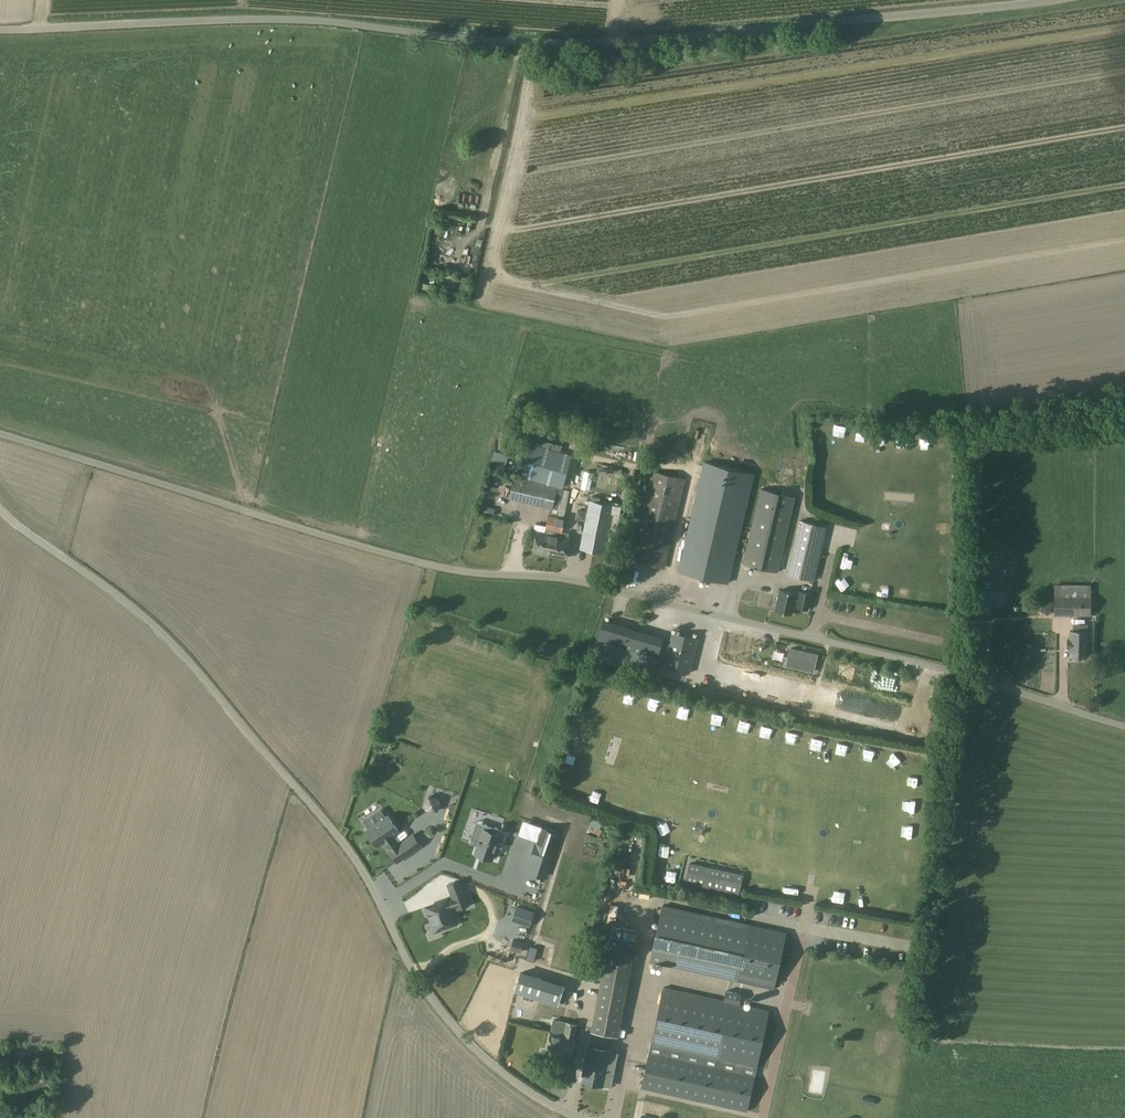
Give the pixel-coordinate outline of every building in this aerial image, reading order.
[(523,479),(562,490),(566,473),(528,463),(523,479)] [(754,474),(729,468),(708,555),(734,561),(754,474)] [(686,479),(652,471),(631,560),(665,569),(686,479)] [(548,487),(526,482),(527,480),(514,477),(509,498),(518,500),(543,507),(548,487)] [(795,497),(761,489),(743,563),(778,572),(795,497)] [(492,508),(486,507),(484,514),(490,516),(492,508)] [(617,515),(588,509),(579,549),(605,554),(608,539),(611,540),(617,515)] [(550,555),(557,516),(548,514),(544,533),(537,532),(533,552),(550,555)] [(557,516),(550,555),(566,558),(570,538),(568,538),(569,534),(562,533),(565,517),(557,516)] [(787,574),(814,580),(827,527),(800,521),(787,574)] [(683,556),(679,578),(688,580),(692,558),(683,556)] [(1091,616),(1091,586),(1054,586),(1054,616),(1091,616)] [(796,594),(780,590),(775,610),(791,614),(796,594)] [(812,594),(803,592),(800,607),(809,609),(812,594)] [(664,637),(604,619),(597,640),(658,658),(664,637)] [(699,638),(672,631),(663,667),(690,674),(699,638)] [(1070,648),(1070,657),(1088,657),(1088,631),(1070,631),(1070,639),(1068,639),(1068,648),(1070,648)] [(813,672),(817,654),(790,648),(786,665),(813,672)] [(388,816),(367,830),(377,845),(384,840),(391,850),(389,851),(397,862),(410,853),(402,842),(398,845),(391,835),(398,830),(388,816)] [(559,833),(542,827),(537,841),(536,844),(535,844),(530,857),(535,859),(530,872),(544,877),(559,833)] [(483,832),(475,862),(499,869),(507,839),(483,832)] [(740,873),(688,861),(683,884),(735,895),(740,873)] [(447,899),(426,907),(435,931),(457,923),(451,908),(456,906),(457,908),(469,903),(460,879),(447,883),(454,899),(448,901),(447,899)] [(662,905),(650,962),(774,989),(786,933),(662,905)] [(530,927),(535,912),(517,906),(512,921),(530,927)] [(591,1031),(618,1036),(637,937),(610,932),(591,1031)] [(521,953),(525,942),(514,938),(510,949),(521,953)] [(558,1006),(565,984),(488,960),(481,982),(558,1006)] [(664,987),(651,1044),(756,1067),(769,1011),(664,987)] [(578,1025),(566,1023),(564,1034),(561,1048),(568,1050),(567,1055),(572,1056),(578,1025)] [(548,1051),(567,1055),(568,1050),(561,1048),(564,1034),(552,1031),(548,1051)] [(755,1075),(756,1067),(651,1044),(642,1088),(747,1111),(755,1075)] [(611,1050),(589,1046),(582,1081),(595,1083),(594,1086),(602,1087),(603,1085),(604,1085),(605,1078),(612,1079),(614,1068),(607,1067),(611,1050)] [(19,1085),(44,1085),(44,1075),(19,1076),(19,1085)] [(701,1110),(689,1108),(688,1117),(700,1117),(701,1110)]
